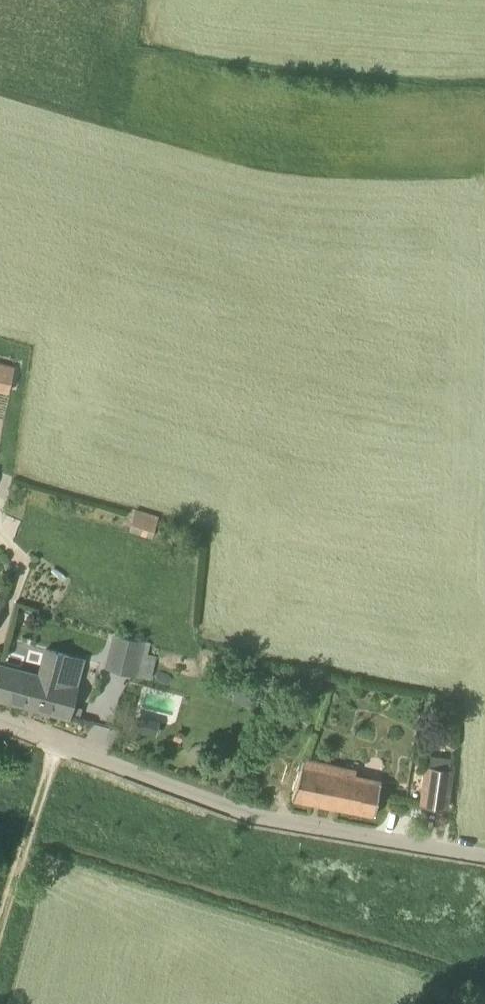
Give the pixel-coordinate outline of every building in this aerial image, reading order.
[(9,392),(14,366),(0,362),(0,390),(9,392)] [(152,537),(157,520),(159,515),(136,508),(129,530),(152,537)] [(114,631),(104,666),(136,674),(145,639),(114,631)] [(1,665),(0,668),(0,699),(53,713),(70,717),(79,683),(64,679),(70,653),(45,647),(43,655),(39,673),(1,665)] [(375,814),(382,777),(299,763),(292,798),(375,814)] [(447,807),(449,787),(452,768),(427,765),(421,804),(447,807)]
